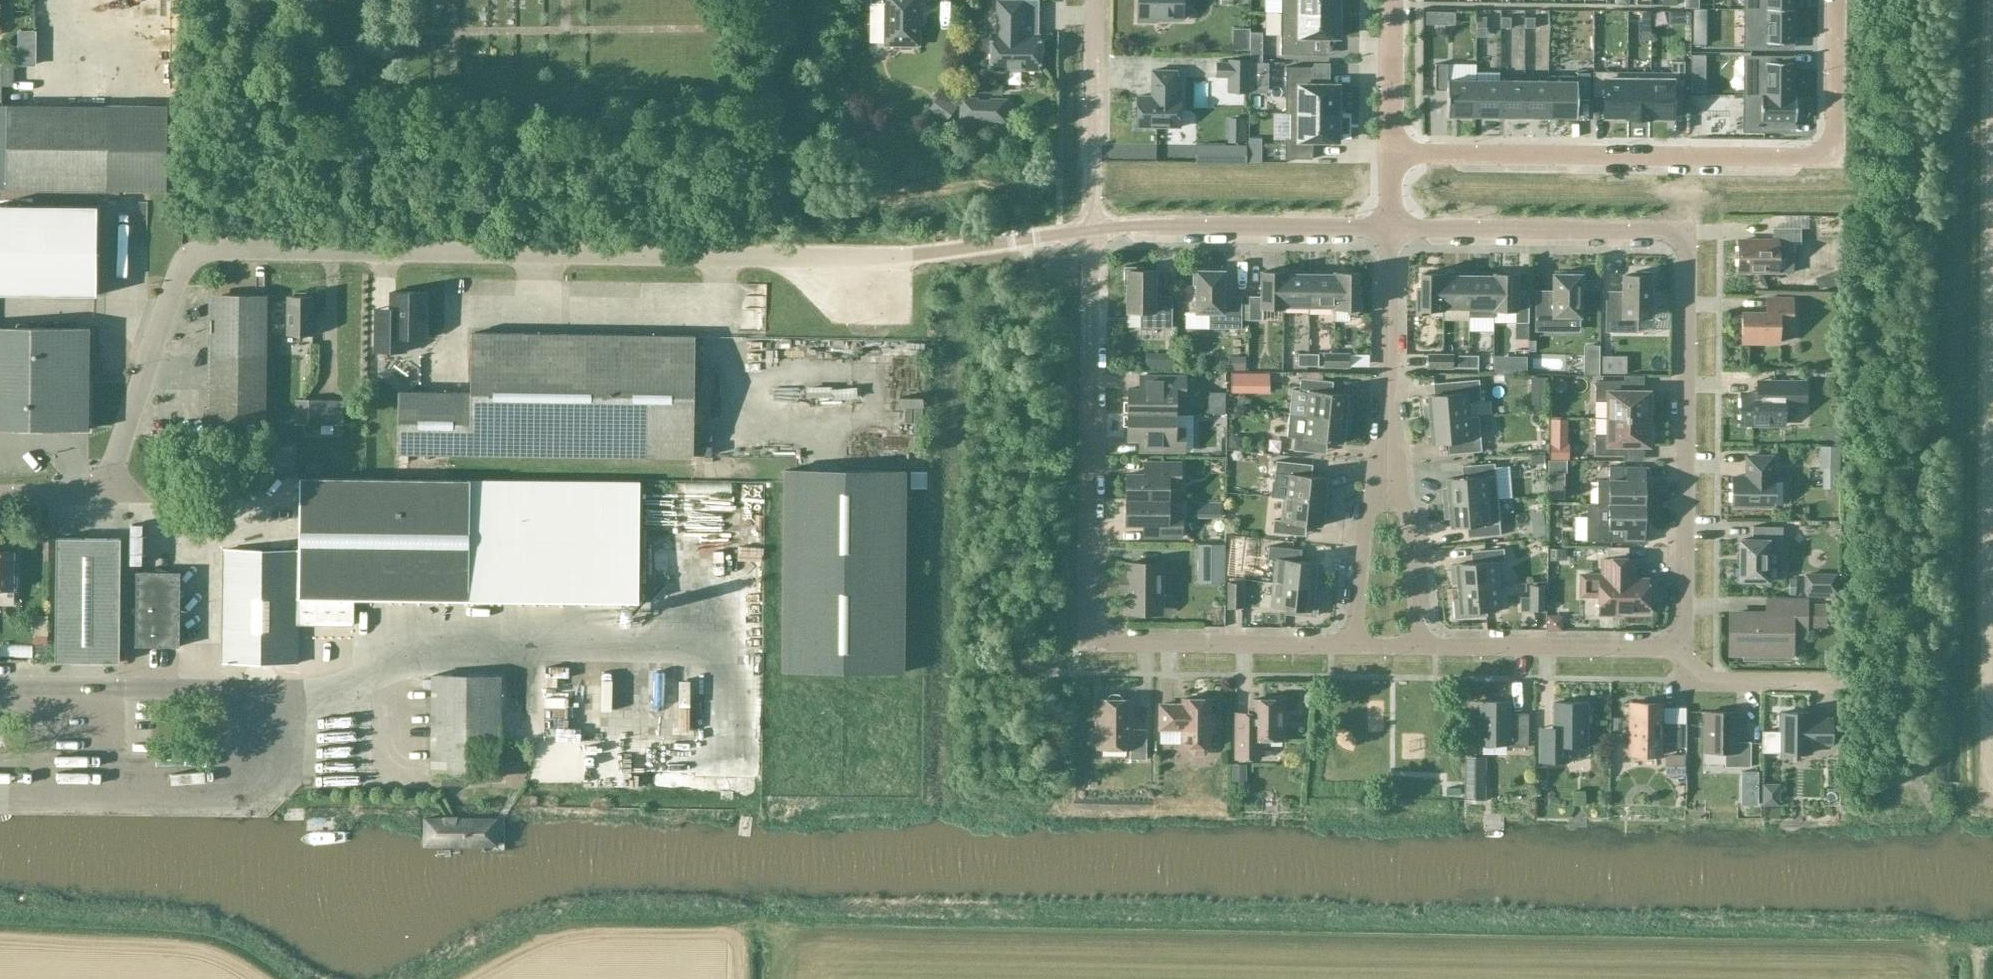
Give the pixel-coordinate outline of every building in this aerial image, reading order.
[(869,4),(885,5),(885,45),(898,45),(900,50),(911,50),(913,45),(918,45),(918,0),(869,0),(869,4)] [(1138,21),(1156,21),(1156,19),(1182,19),(1182,0),(1138,0),(1138,21)] [(1281,13),(1339,14),(1339,6),(1339,0),(1281,0),(1281,13)] [(1793,0),(1745,0),(1745,9),(1792,10),(1793,0)] [(991,35),(991,70),(1008,70),(1010,72),(1018,72),(1021,70),(1038,70),(1038,59),(1040,56),(1041,41),(1038,39),(1038,28),(1021,27),(1022,2),(998,2),(997,35),(991,35)] [(1792,38),(1792,10),(1745,9),(1745,28),(1751,28),(1750,49),(1778,49),(1778,38),(1792,38)] [(1640,11),(1640,22),(1650,22),(1650,12),(1640,11)] [(1339,14),(1281,13),(1280,55),(1313,56),(1313,37),(1338,38),(1338,22),(1339,22),(1339,14)] [(1486,28),(1486,17),(1477,17),(1477,28),(1486,28)] [(1510,29),(1510,18),(1501,18),(1501,29),(1510,29)] [(1534,29),(1534,18),(1525,18),(1525,29),(1534,29)] [(1791,97),(1792,69),(1778,69),(1778,58),(1750,58),(1750,79),(1744,79),(1744,98),(1791,98),(1791,97)] [(1228,63),(1216,63),(1216,77),(1228,77),(1228,92),(1248,92),(1248,60),(1228,60),(1228,63)] [(3,190),(3,189),(6,189),(6,190),(167,192),(168,107),(8,106),(1,106),(2,61),(0,61),(0,190),(3,190)] [(1650,72),(1649,118),(1650,118),(1672,118),(1672,86),(1683,86),(1684,62),(1671,61),(1671,73),(1650,72)] [(1475,117),(1476,81),(1447,80),(1447,64),(1434,64),(1434,91),(1446,91),(1446,117),(1475,117)] [(1285,114),(1289,114),(1290,113),(1338,114),(1338,105),(1338,86),(1313,86),(1313,67),(1285,67),(1285,114)] [(1176,71),(1152,71),(1151,97),(1137,97),(1137,127),(1180,127),(1180,97),(1175,97),(1176,71)] [(1593,72),(1593,97),(1604,97),(1604,117),(1625,117),(1626,117),(1626,72),(1593,72)] [(1625,117),(1625,118),(1650,119),(1650,118),(1649,118),(1650,72),(1626,72),(1626,117),(1625,117)] [(1589,100),(1589,73),(1576,73),(1576,77),(1548,77),(1547,117),(1576,118),(1577,100),(1589,100)] [(1547,117),(1548,77),(1546,77),(1546,81),(1524,81),(1523,117),(1547,117)] [(1499,117),(1500,81),(1476,81),(1475,117),(1499,117)] [(1523,117),(1524,81),(1500,81),(1499,117),(1523,117)] [(1795,123),(1795,98),(1791,97),(1791,98),(1744,98),(1743,133),(1748,133),(1782,133),(1783,123),(1795,123)] [(1002,121),(1002,104),(964,102),(963,120),(1002,121)] [(1290,113),(1289,114),(1289,140),(1284,140),(1284,159),(1312,159),(1312,142),(1337,142),(1337,123),(1338,123),(1338,114),(1290,113)] [(97,207),(0,206),(0,268),(14,268),(14,296),(97,296),(97,207)] [(1800,229),(1775,229),(1772,229),(1772,242),(1738,241),(1738,271),(1777,272),(1777,253),(1794,254),(1794,244),(1800,244),(1800,229)] [(1124,267),(1123,285),(1127,285),(1127,312),(1140,312),(1140,327),(1170,328),(1171,297),(1159,297),(1154,292),(1154,271),(1143,271),(1143,267),(1124,267)] [(1192,267),(1192,286),(1196,286),(1196,313),(1209,313),(1209,328),(1240,328),(1240,298),(1228,298),(1223,293),(1223,272),(1211,272),(1211,268),(1192,267)] [(1237,292),(1246,292),(1245,268),(1236,269),(1237,292)] [(1554,275),(1554,296),(1549,301),(1536,301),(1536,331),(1567,331),(1567,316),(1581,316),(1581,290),(1585,290),(1585,271),(1566,271),(1566,275),(1554,275)] [(1283,309),(1283,272),(1261,272),(1260,297),(1248,297),(1248,321),(1262,321),(1262,309),(1283,309)] [(1308,307),(1309,275),(1296,275),(1296,272),(1283,272),(1283,309),(1283,307),(1308,307)] [(1623,276),(1623,297),(1618,301),(1606,301),(1606,332),(1636,332),(1636,317),(1649,317),(1650,290),(1654,290),(1654,272),(1635,272),(1634,276),(1623,276)] [(1334,309),(1334,273),(1321,273),(1321,275),(1309,275),(1308,307),(1333,307),(1333,309),(1334,309)] [(1334,273),(1334,309),(1349,309),(1349,314),(1360,314),(1360,288),(1357,288),(1357,273),(1334,273)] [(1442,310),(1443,274),(1421,274),(1420,289),(1416,289),(1416,315),(1428,315),(1428,310),(1442,310)] [(1468,308),(1469,276),(1456,276),(1456,274),(1443,274),(1442,310),(1443,310),(1443,308),(1468,308)] [(1468,308),(1468,317),(1495,318),(1495,311),(1494,311),(1494,274),(1481,274),(1481,276),(1469,276),(1468,308)] [(1515,323),(1528,323),(1528,299),(1516,299),(1517,275),(1494,274),(1494,311),(1495,311),(1515,311),(1515,323)] [(426,339),(427,293),(391,292),(391,310),(376,309),(375,352),(405,352),(405,338),(426,339)] [(287,296),(287,336),(312,336),(313,297),(308,297),(306,293),(295,293),(293,296),(287,296)] [(266,424),(268,296),(221,295),(211,306),(209,423),(266,424)] [(1741,313),(1741,343),(1778,343),(1779,324),(1792,324),(1792,299),(1766,299),(1766,313),(1741,313)] [(89,430),(90,329),(0,328),(0,430),(89,430)] [(398,454),(691,458),(693,337),(471,333),(470,393),(398,392),(398,454)] [(1308,366),(1308,354),(1298,354),(1298,366),(1308,366)] [(1308,366),(1318,367),(1318,354),(1308,354),(1308,366)] [(1324,367),(1348,367),(1348,354),(1324,354),(1324,367)] [(1428,368),(1452,368),(1452,355),(1428,355),(1428,368)] [(1468,368),(1468,356),(1458,355),(1458,368),(1468,368)] [(1468,368),(1478,368),(1478,356),(1468,356),(1468,368)] [(1185,397),(1185,377),(1139,376),(1139,389),(1127,389),(1127,414),(1175,414),(1175,415),(1188,415),(1188,397),(1185,397)] [(1220,398),(1219,378),(1189,379),(1189,400),(1220,398)] [(1299,391),(1291,390),(1289,414),(1305,416),(1305,415),(1350,420),(1351,406),(1346,405),(1347,395),(1323,393),(1324,381),(1300,378),(1299,391)] [(1425,421),(1470,417),(1469,403),(1481,402),(1479,380),(1451,382),(1452,394),(1428,396),(1428,406),(1424,407),(1425,421)] [(1607,418),(1648,419),(1649,392),(1625,391),(1625,382),(1595,381),(1595,402),(1607,402),(1607,418)] [(1772,395),(1741,394),(1740,424),(1783,425),(1784,406),(1804,407),(1805,381),(1773,381),(1772,395)] [(344,401),(322,400),(296,400),(295,425),(322,425),(344,425),(344,401)] [(1175,430),(1175,415),(1175,414),(1127,414),(1127,438),(1139,438),(1139,452),(1184,452),(1184,430),(1175,430)] [(1348,434),(1350,420),(1305,415),(1305,416),(1289,414),(1287,436),(1294,437),(1293,450),(1317,453),(1318,441),(1342,443),(1343,433),(1348,434)] [(1470,417),(1425,421),(1426,434),(1431,434),(1432,444),(1456,442),(1457,454),(1481,452),(1480,439),(1472,439),(1470,417)] [(1648,446),(1648,419),(1607,418),(1607,435),(1595,435),(1594,455),(1624,456),(1624,446),(1648,446)] [(861,459),(849,459),(849,447),(841,447),(841,464),(861,464),(861,459)] [(1772,457),(1746,457),(1746,478),(1732,477),(1732,506),(1774,507),(1774,478),(1772,478),(1772,457)] [(1284,498),(1329,503),(1330,489),(1326,489),(1327,479),(1302,476),(1303,464),(1276,461),(1274,483),(1286,484),(1284,498)] [(1125,500),(1168,500),(1168,486),(1180,487),(1180,463),(1144,463),(1144,475),(1126,475),(1125,500)] [(1444,504),(1497,500),(1494,464),(1470,466),(1471,478),(1447,480),(1447,490),(1443,490),(1444,504)] [(1596,504),(1608,504),(1644,505),(1644,481),(1648,481),(1648,467),(1609,467),(1608,481),(1597,481),(1596,504)] [(902,673),(904,472),(784,471),(782,672),(902,673)] [(639,482),(470,480),(301,478),(299,626),(354,627),(354,600),(638,603),(639,482)] [(672,489),(671,520),(709,521),(709,499),(729,499),(730,490),(672,489)] [(1328,517),(1329,503),(1284,498),(1282,521),(1273,520),(1272,533),(1296,536),(1297,524),(1322,526),(1323,516),(1328,517)] [(1168,514),(1168,500),(1125,500),(1125,525),(1143,525),(1143,537),(1181,537),(1182,514),(1168,514)] [(1497,500),(1444,504),(1445,518),(1450,517),(1451,528),(1475,525),(1476,537),(1500,535),(1497,500)] [(1588,504),(1588,542),(1621,542),(1647,542),(1647,528),(1643,528),(1644,505),(1608,504),(1596,504),(1588,504)] [(734,540),(734,513),(712,513),(712,539),(734,540)] [(1752,541),(1739,541),(1739,580),(1767,581),(1767,552),(1781,552),(1782,527),(1752,527),(1752,541)] [(56,663),(121,663),(121,540),(57,539),(56,663)] [(1197,545),(1197,583),(1224,583),(1224,545),(1197,545)] [(1273,583),(1313,587),(1314,582),(1319,582),(1320,566),(1316,565),(1316,563),(1291,561),(1293,549),(1269,547),(1267,560),(1276,561),(1273,583)] [(1458,589),(1498,585),(1496,563),(1505,562),(1503,549),(1479,551),(1480,563),(1456,565),(1456,567),(1451,567),(1453,583),(1457,583),(1458,589)] [(298,665),(299,551),(225,550),(224,665),(298,665)] [(16,590),(16,577),(13,577),(13,553),(0,553),(0,590),(16,590)] [(1647,580),(1634,579),(1634,560),(1602,559),(1602,576),(1581,575),(1580,596),(1599,596),(1599,615),(1619,615),(1619,611),(1647,612),(1647,597),(1650,597),(1650,584),(1647,584),(1647,580)] [(725,560),(711,564),(714,576),(728,572),(725,560)] [(1126,607),(1160,607),(1161,565),(1127,564),(1127,577),(1121,577),(1120,591),(1126,591),(1126,607)] [(180,648),(180,573),(137,573),(136,648),(180,648)] [(1835,576),(1805,575),(1805,591),(1835,592),(1835,576)] [(1312,599),(1313,587),(1273,583),(1271,607),(1298,610),(1298,615),(1315,616),(1317,600),(1312,599)] [(1241,608),(1241,584),(1228,584),(1228,608),(1241,608)] [(1498,585),(1458,589),(1459,601),(1454,601),(1455,618),(1473,616),(1473,612),(1500,609),(1498,585)] [(1543,611),(1543,587),(1530,587),(1530,611),(1543,611)] [(1790,653),(1790,632),(1807,632),(1807,628),(1826,628),(1826,604),(1808,604),(1808,598),(1765,598),(1765,615),(1731,615),(1730,653),(1790,653)] [(501,678),(498,678),(432,677),(431,774),(441,774),(441,785),(466,786),(466,774),(500,775),(501,678)] [(1092,734),(1091,742),(1095,746),(1097,746),(1097,749),(1130,750),(1130,760),(1146,760),(1146,730),(1131,730),(1131,700),(1122,700),(1122,698),(1118,695),(1110,695),(1107,698),(1107,700),(1097,700),(1097,731),(1095,731),(1092,734)] [(1209,748),(1209,700),(1182,699),(1182,705),(1159,705),(1159,730),(1182,730),(1182,747),(1209,748)] [(1270,740),(1282,740),(1282,700),(1251,700),(1251,720),(1235,720),(1235,758),(1258,759),(1259,747),(1267,747),(1270,744),(1270,740)] [(1509,703),(1480,702),(1479,745),(1507,745),(1507,747),(1527,747),(1528,714),(1509,714),(1509,703)] [(1539,736),(1539,762),(1567,762),(1567,746),(1587,747),(1587,724),(1591,722),(1591,711),(1587,708),(1587,703),(1553,703),(1553,737),(1539,736)] [(1630,704),(1629,756),(1661,756),(1661,748),(1679,748),(1680,724),(1661,724),(1661,704),(1630,704)] [(1736,713),(1706,712),(1705,752),(1724,753),(1724,767),(1750,767),(1750,742),(1736,742),(1736,713)] [(1762,732),(1762,753),(1779,753),(1810,753),(1810,744),(1831,744),(1832,719),(1810,719),(1810,713),(1780,713),(1779,732),(1762,732)] [(359,768),(313,769),(314,797),(360,796),(359,768)]
